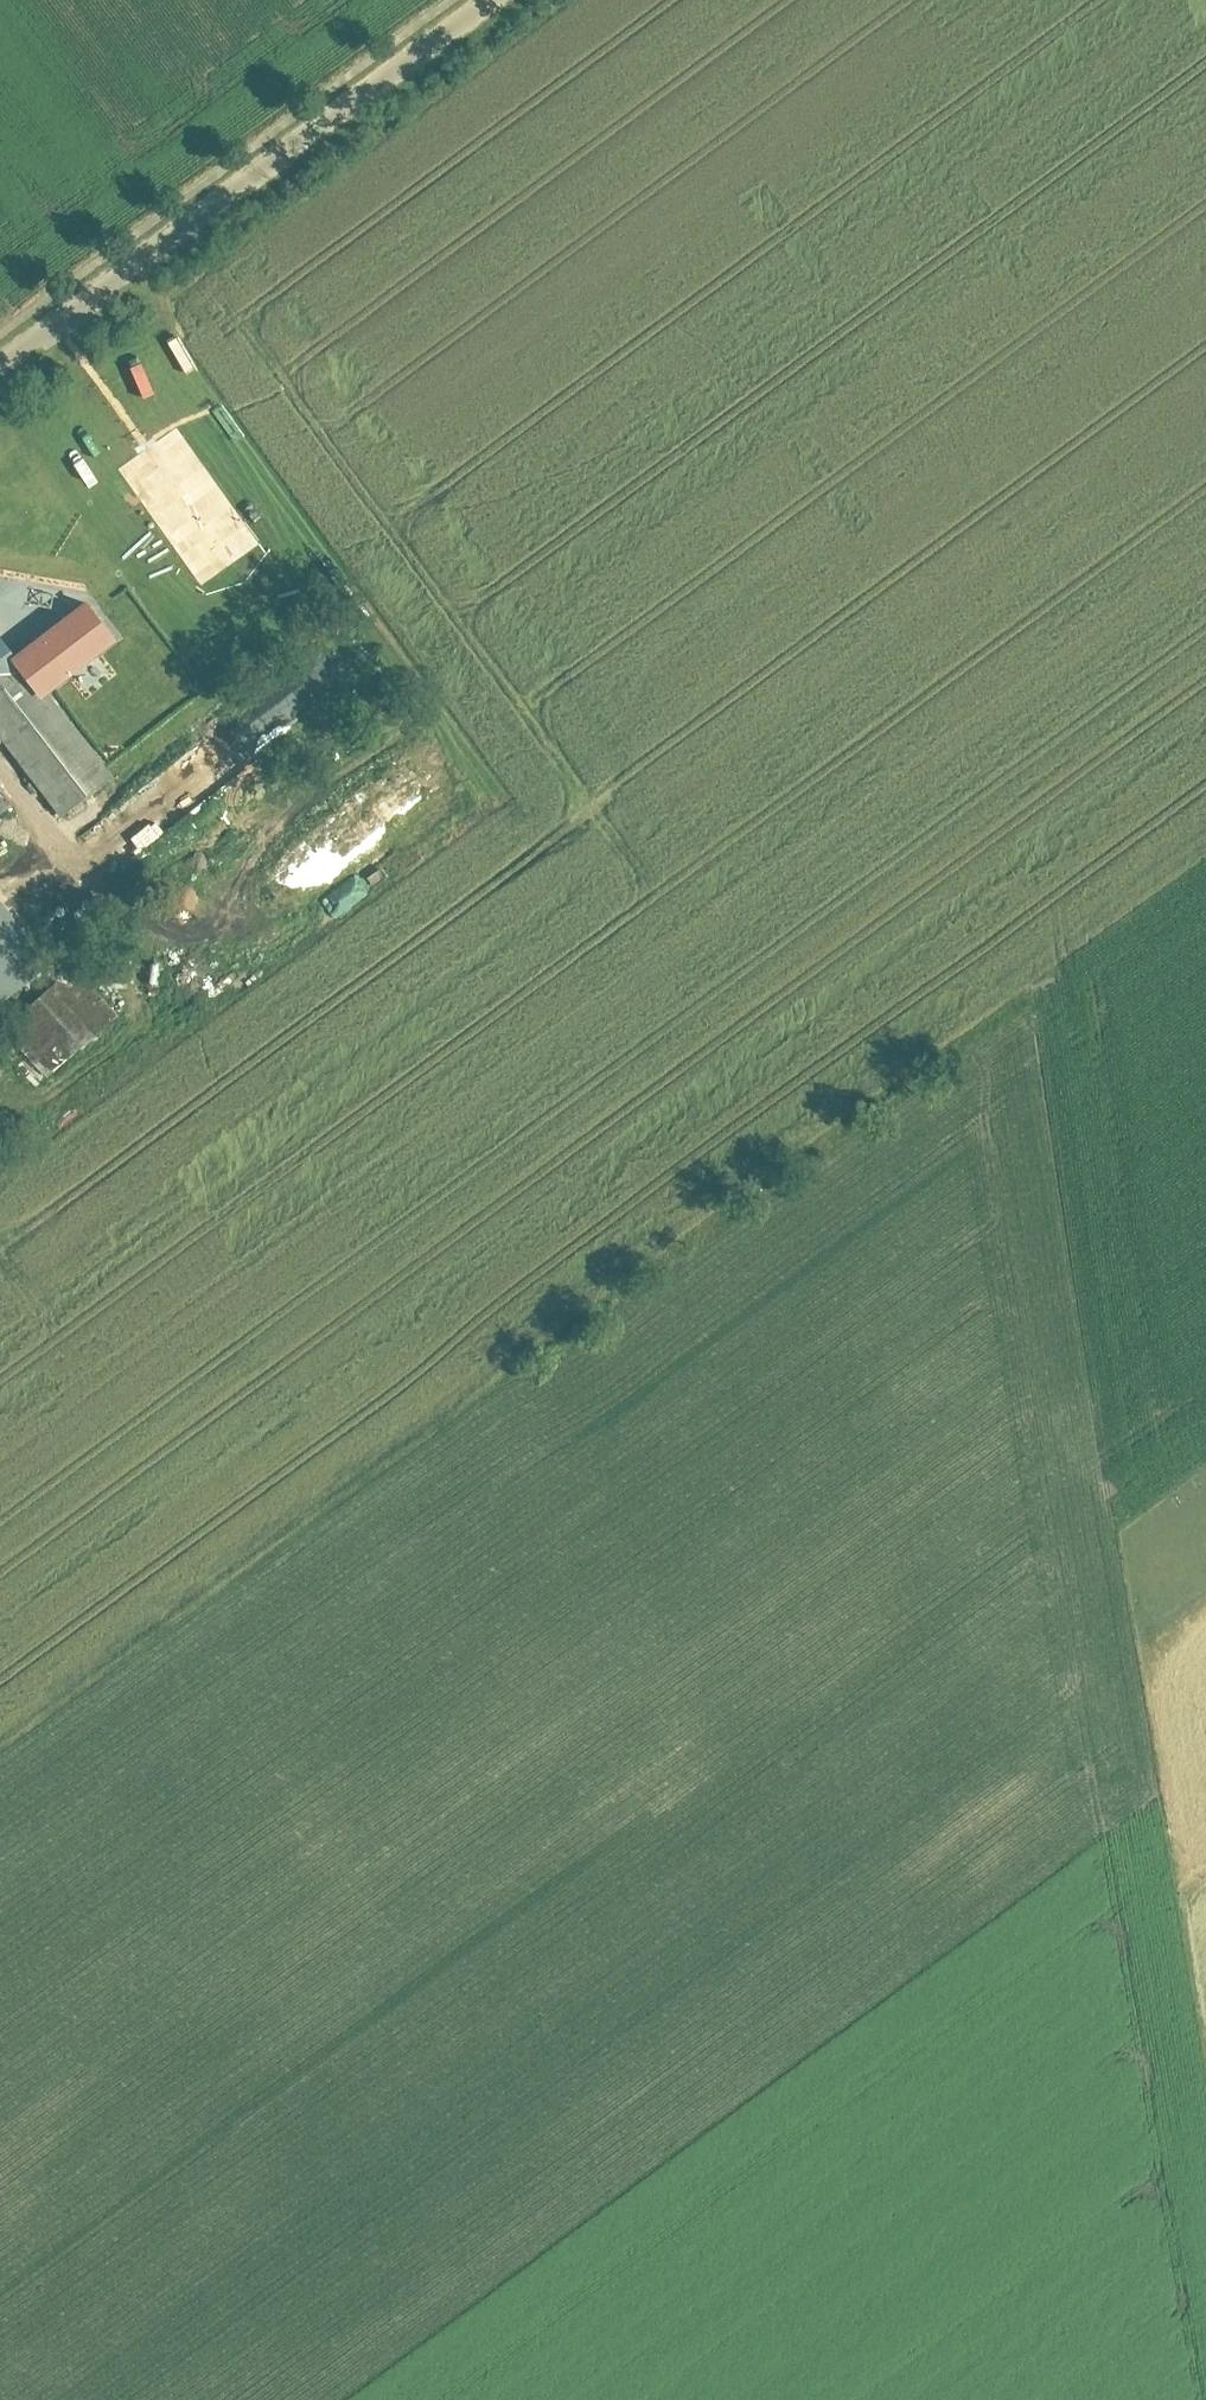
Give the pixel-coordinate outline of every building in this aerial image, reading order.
[(91,602),(20,655),(35,674),(31,677),(0,640),(0,736),(67,822),(124,778),(54,689),(120,640),(91,602)] [(15,816),(0,794),(0,827),(15,816)] [(79,974),(6,1034),(47,1084),(120,1024),(79,974)]
